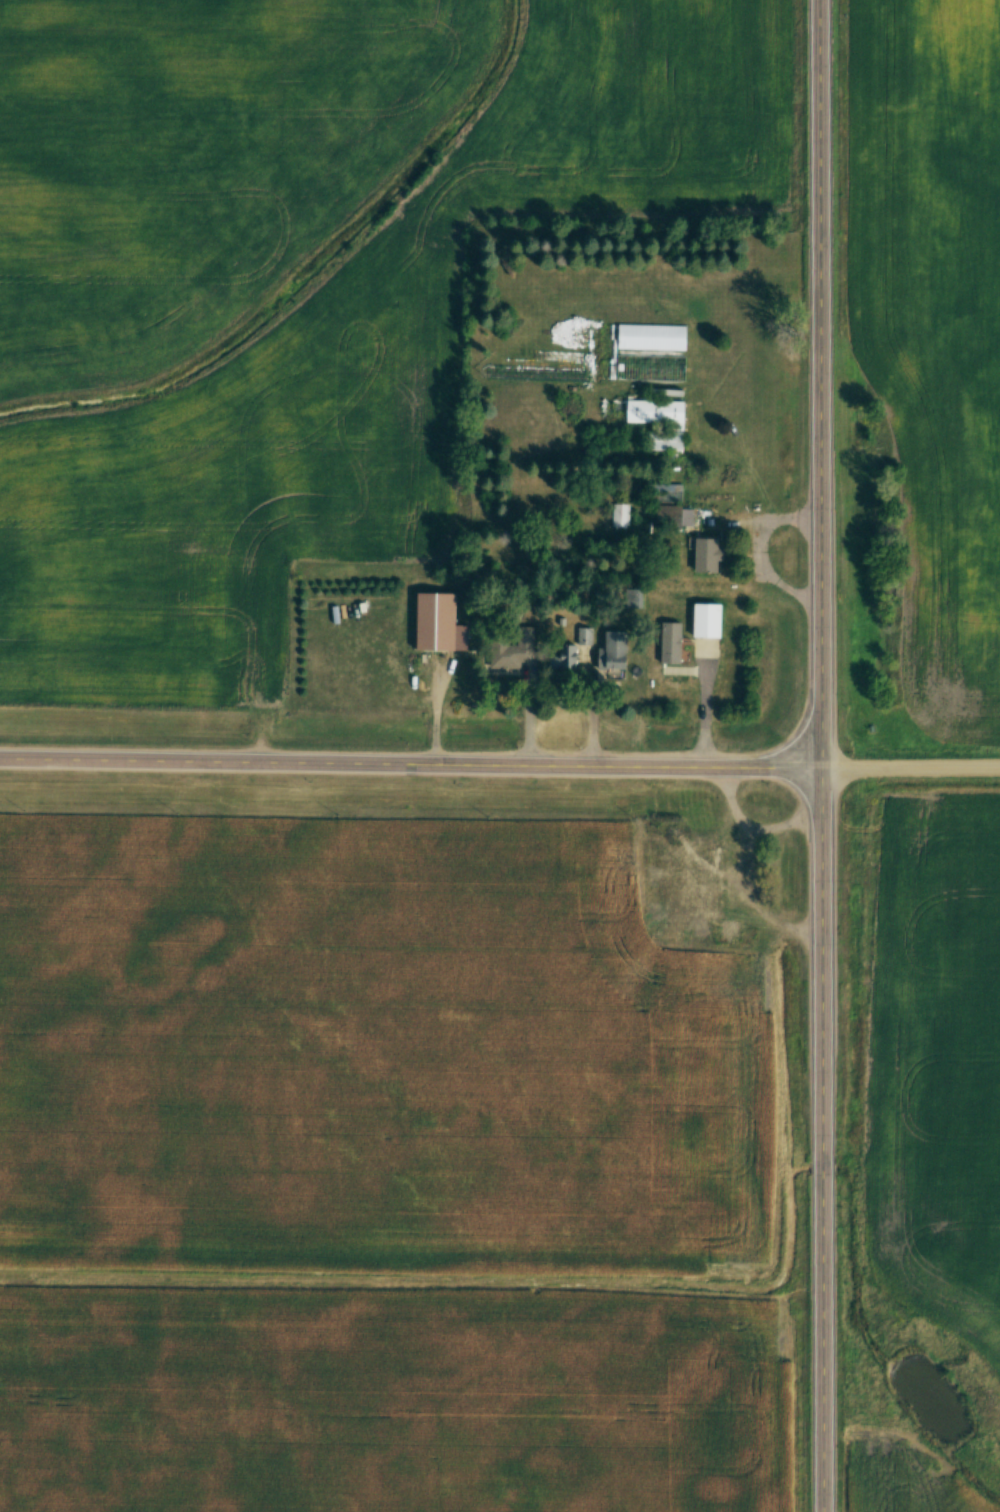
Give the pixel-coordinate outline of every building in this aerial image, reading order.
[(685,453),(686,403),(627,402),(626,425),(672,425),(672,433),(649,433),(648,453),(685,453)] [(646,504),(683,504),(683,486),(646,486),(646,504)] [(694,508),(656,508),(656,530),(694,530),(694,508)] [(722,574),(722,540),(697,540),(697,574),(722,574)] [(417,653),(457,653),(457,595),(417,595),(417,653)] [(694,640),(723,640),(723,605),(694,605),(694,640)] [(683,624),(663,624),(663,666),(683,666),(683,624)] [(600,650),(600,671),(629,671),(629,634),(607,634),(607,650),(600,650)] [(491,671),(522,671),(522,664),(535,664),(535,640),(491,640),(491,671)]
